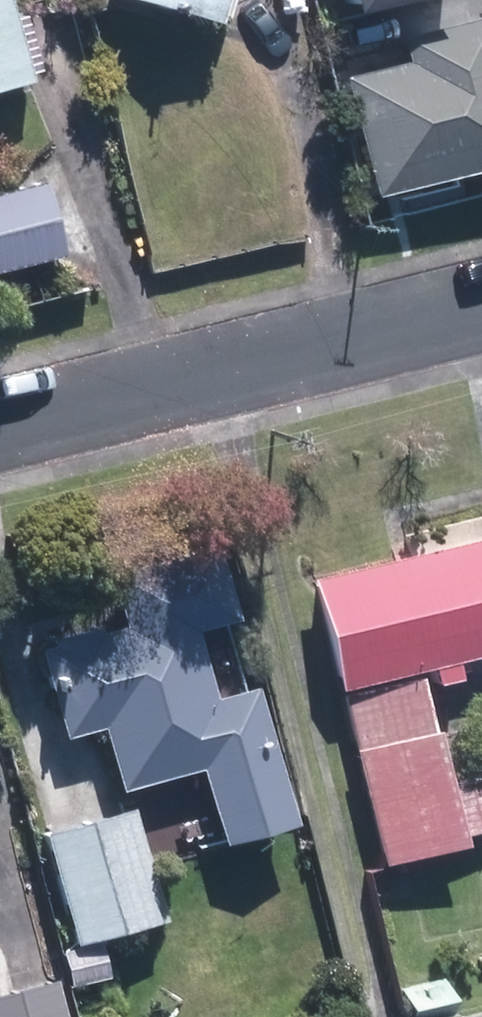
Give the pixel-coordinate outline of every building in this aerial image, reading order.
[(7,0),(0,0),(0,76),(26,69),(7,0)] [(222,0),(171,0),(218,13),(222,0)] [(352,15),(411,0),(348,0),(352,15)] [(407,37),(413,61),(351,77),(382,198),(481,172),(481,18),(407,37)] [(0,189),(0,264),(62,246),(42,177),(0,189)] [(311,572),(339,683),(481,646),(481,528),(311,572)] [(109,565),(125,621),(39,645),(64,731),(101,721),(119,783),(201,760),(223,834),(293,814),(254,678),(213,690),(193,620),(235,608),(215,535),(109,565)] [(448,781),(421,670),(341,690),(382,858),(462,839),(460,830),(481,825),(481,773),(448,781)] [(164,912),(132,802),(43,827),(75,937),(164,912)] [(70,981),(108,972),(101,941),(62,949),(70,981)] [(0,990),(0,1016),(64,1016),(53,977),(0,990)]
